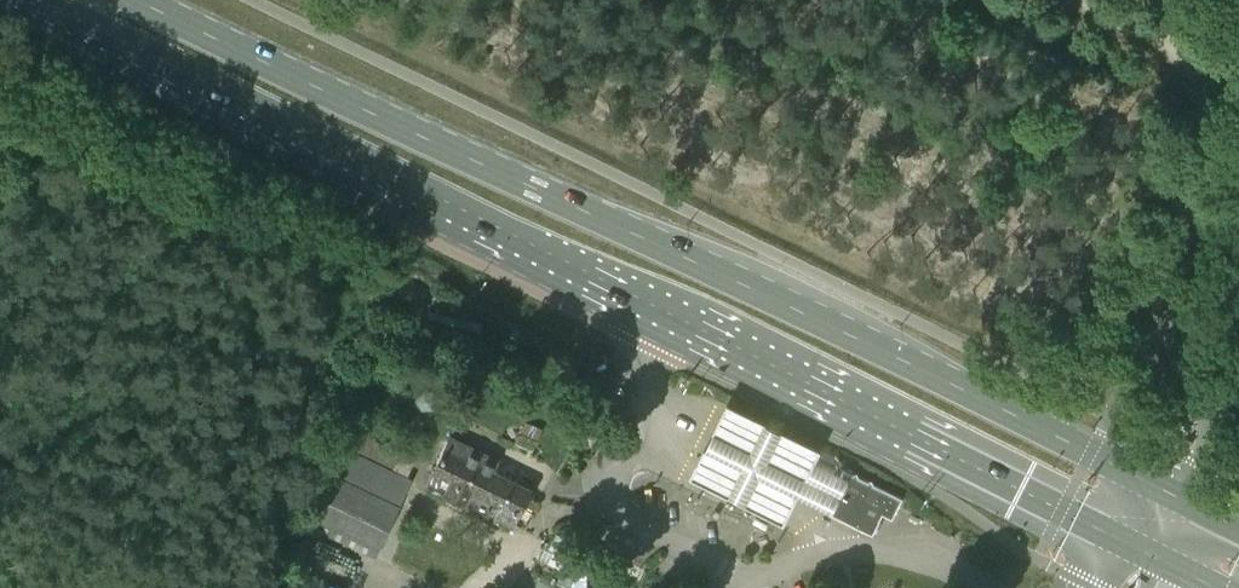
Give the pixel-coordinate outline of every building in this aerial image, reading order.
[(415,401),(421,410),(431,409),(436,400),(430,392),(420,392),(415,401)] [(827,509),(847,471),(726,413),(694,478),(784,522),(798,494),(810,500),(827,509)] [(396,460),(401,448),(357,433),(353,445),(396,460)] [(449,435),(427,483),(476,508),(494,469),(499,459),(449,435)] [(411,479),(340,445),(328,469),(401,502),(411,479)] [(532,488),(494,469),(476,508),(514,525),(532,488)] [(379,551),(398,510),(401,503),(328,470),(305,516),(379,551)] [(903,499),(847,471),(827,509),(872,532),(882,511),(894,517),(903,499)] [(555,533),(548,547),(564,555),(556,581),(576,587),(584,587),(588,549),(555,533)]
